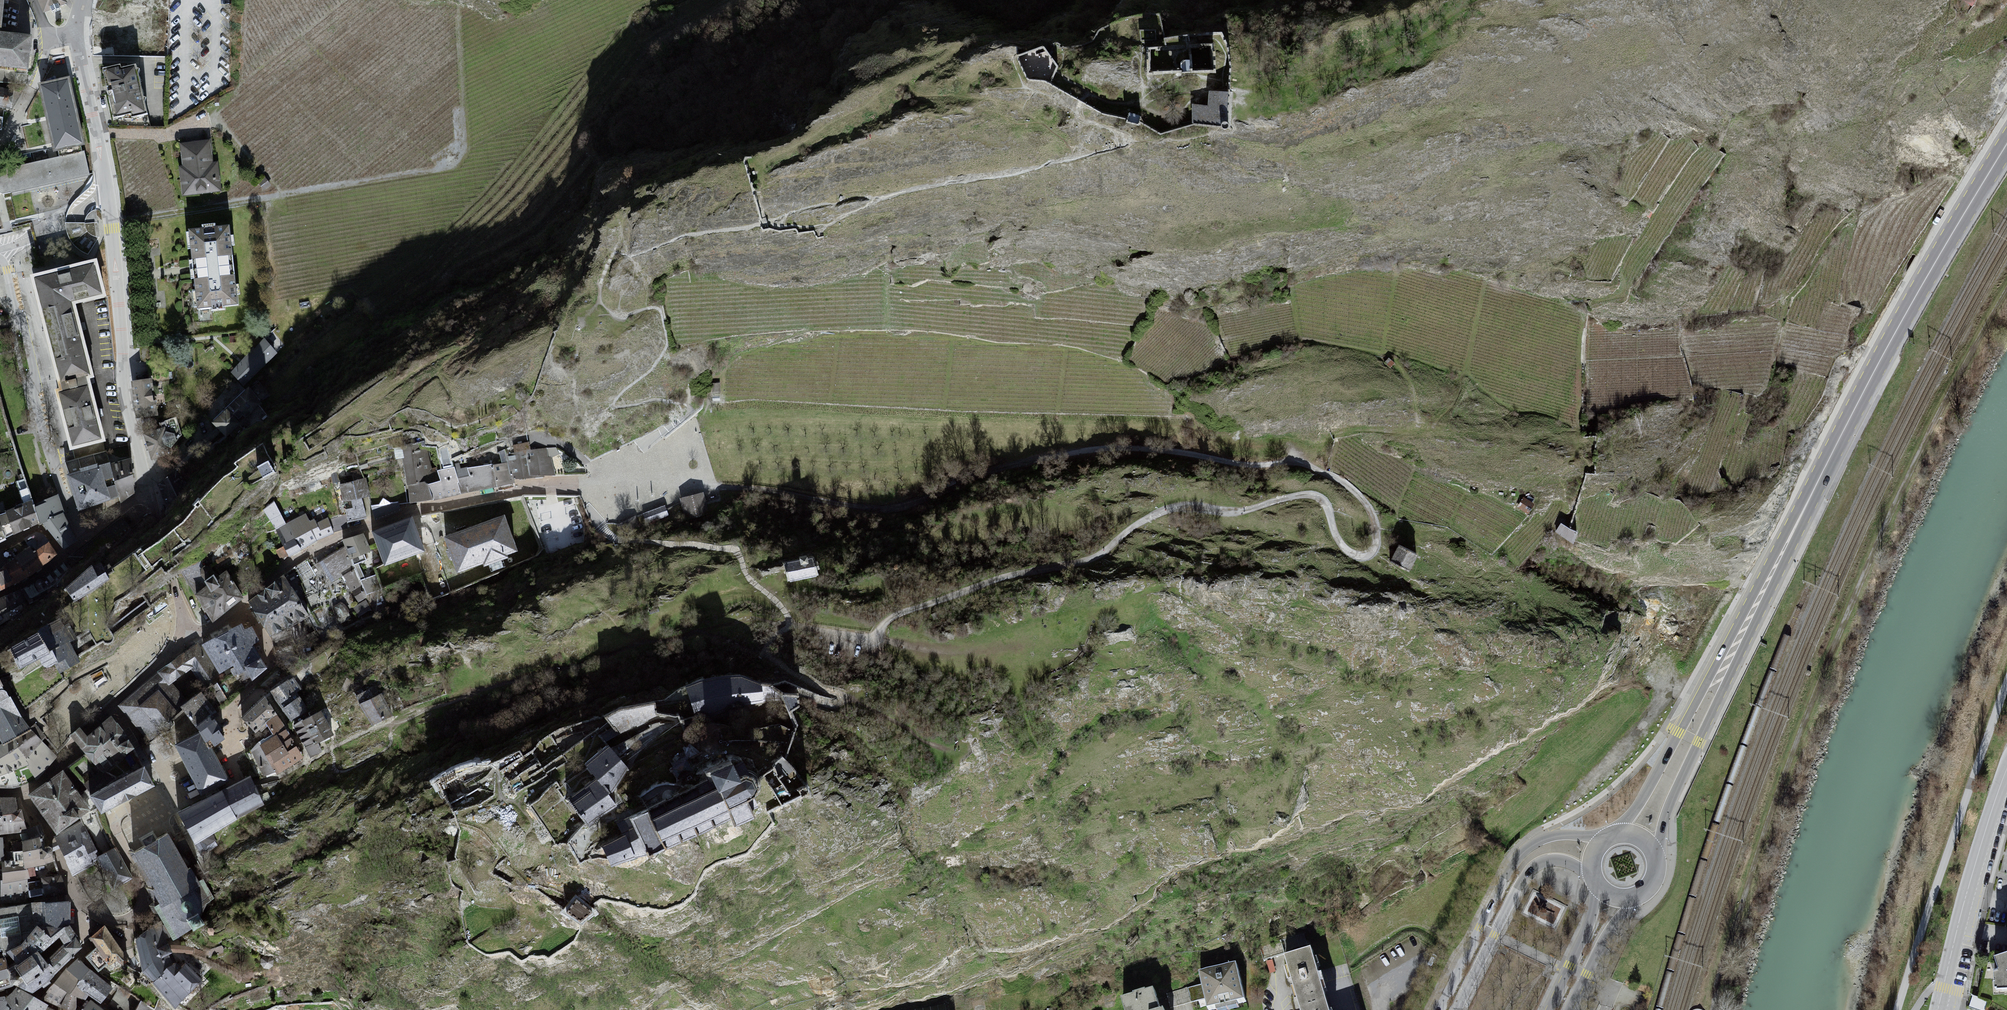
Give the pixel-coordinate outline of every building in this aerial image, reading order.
[(66,0),(40,0),(45,12),(67,2),(66,0)] [(117,18),(88,7),(89,37),(90,56),(166,58),(169,0),(130,0),(117,18)] [(16,70),(26,71),(30,37),(0,34),(0,68),(16,70)] [(1219,74),(1217,43),(1147,46),(1148,77),(1219,74)] [(134,64),(102,70),(113,122),(145,115),(134,64)] [(0,68),(0,82),(16,83),(16,70),(0,68)] [(69,77),(37,83),(45,117),(54,153),(85,145),(69,77)] [(0,88),(0,107),(5,108),(11,109),(14,90),(0,88)] [(1230,128),(1230,92),(1209,91),(1208,106),(1192,105),(1193,125),(1230,128)] [(1129,113),(1127,120),(1139,122),(1141,116),(1129,113)] [(210,139),(180,143),(183,167),(179,167),(183,197),(220,192),(216,162),(213,162),(210,139)] [(85,151),(0,168),(0,192),(3,194),(10,192),(11,196),(90,178),(85,151)] [(271,185),(265,178),(258,183),(263,191),(271,185)] [(229,225),(190,230),(198,309),(238,305),(229,225)] [(98,259),(31,276),(60,389),(56,390),(71,450),(106,441),(90,378),(95,377),(76,304),(107,297),(98,259)] [(253,347),(232,372),(243,386),(277,353),(264,338),(255,349),(253,347)] [(158,416),(152,379),(131,381),(137,420),(158,416)] [(251,389),(249,387),(212,423),(226,437),(239,424),(247,432),(268,416),(260,406),(262,404),(251,389)] [(182,435),(176,418),(159,424),(161,428),(143,432),(152,460),(180,451),(177,440),(182,435)] [(531,450),(529,441),(513,444),(506,449),(499,452),(501,463),(508,462),(507,455),(519,453),(531,450)] [(418,445),(402,447),(404,458),(402,459),(403,466),(405,476),(407,485),(408,485),(410,503),(434,500),(429,484),(441,481),(437,471),(434,468),(432,468),(427,450),(420,449),(418,445)] [(519,453),(523,478),(544,477),(544,476),(556,475),(551,457),(548,457),(547,448),(531,450),(519,453)] [(69,474),(67,475),(78,511),(119,497),(110,464),(106,451),(65,463),(69,474)] [(493,465),(497,487),(516,483),(515,479),(523,478),(519,453),(507,455),(508,462),(501,463),(493,465)] [(134,493),(131,458),(110,464),(119,497),(120,503),(134,493)] [(276,470),(270,460),(257,467),(263,478),(276,470)] [(457,483),(461,494),(497,487),(493,465),(468,468),(470,476),(458,479),(459,483),(457,483)] [(370,496),(371,506),(379,504),(383,498),(391,503),(398,502),(399,504),(407,503),(403,477),(405,476),(403,466),(363,473),(365,478),(370,496)] [(429,484),(434,500),(461,494),(457,483),(459,483),(458,479),(454,467),(437,471),(441,481),(429,484)] [(344,502),(351,501),(362,499),(370,496),(365,478),(339,485),(344,502)] [(260,498),(271,493),(266,483),(255,488),(260,498)] [(704,492),(679,498),(685,523),(710,517),(706,500),(704,492)] [(49,499),(34,505),(39,523),(43,523),(64,550),(77,541),(65,515),(58,495),(49,499)] [(371,506),(374,519),(400,509),(399,504),(398,502),(391,503),(383,498),(379,504),(371,506)] [(362,499),(351,501),(353,508),(346,510),(346,514),(348,524),(367,518),(362,499)] [(32,500),(23,504),(5,511),(6,513),(0,515),(0,525),(5,538),(13,534),(14,535),(39,523),(34,505),(34,504),(32,500)] [(284,546),(289,556),(317,541),(334,534),(333,532),(348,528),(348,524),(346,514),(329,520),(328,518),(317,524),(314,518),(309,521),(305,513),(286,524),(274,501),(263,510),(276,530),(284,546)] [(643,514),(647,523),(669,516),(665,506),(643,514)] [(505,515),(444,536),(457,573),(518,551),(505,515)] [(132,531),(121,516),(82,547),(90,563),(132,531)] [(636,516),(626,520),(630,530),(640,526),(636,516)] [(412,517),(372,531),(384,565),(425,551),(412,517)] [(36,532),(24,538),(29,547),(30,546),(34,552),(49,542),(44,534),(36,532)] [(371,551),(363,534),(342,540),(344,547),(350,560),(353,566),(355,568),(367,595),(381,589),(376,575),(365,579),(358,563),(366,559),(364,554),(371,551)] [(1562,539),(1557,548),(1577,559),(1582,550),(1562,539)] [(49,542),(34,552),(38,559),(26,568),(32,576),(57,554),(49,542)] [(4,565),(6,569),(13,585),(14,586),(28,579),(32,576),(26,568),(38,559),(34,552),(30,546),(29,547),(14,558),(10,561),(4,565)] [(289,556),(284,546),(276,551),(282,562),(289,556)] [(344,547),(315,564),(318,569),(321,567),(331,583),(343,576),(341,573),(353,566),(350,560),(344,547)] [(1417,556),(1401,547),(1392,561),(1409,570),(1417,556)] [(6,569),(4,565),(10,561),(2,550),(0,551),(0,572),(6,569)] [(35,582),(24,588),(30,598),(32,598),(33,600),(55,587),(87,558),(69,557),(46,576),(35,582)] [(308,557),(295,564),(302,577),(315,571),(308,557)] [(814,557),(783,563),(787,584),(818,577),(814,557)] [(182,572),(195,595),(218,577),(211,567),(204,567),(200,561),(182,572)] [(74,602),(110,579),(105,572),(101,563),(93,567),(92,565),(65,588),(74,602)] [(355,568),(353,566),(341,573),(343,576),(351,592),(355,597),(359,604),(353,608),(359,617),(371,609),(366,599),(367,595),(355,568)] [(6,569),(0,572),(0,585),(3,590),(13,585),(6,569)] [(195,595),(212,623),(243,599),(227,571),(218,577),(195,595)] [(310,617),(284,575),(249,602),(271,638),(310,617)] [(0,599),(0,627),(28,612),(25,607),(34,602),(33,600),(32,598),(30,598),(24,588),(0,599)] [(70,642),(64,628),(61,618),(38,631),(38,632),(50,651),(52,650),(57,662),(55,664),(60,674),(61,673),(81,662),(77,656),(70,642)] [(238,624),(202,645),(220,674),(229,672),(234,677),(239,672),(247,681),(264,668),(258,649),(262,645),(249,628),(240,632),(238,624)] [(38,632),(10,648),(20,669),(40,659),(41,663),(44,667),(50,667),(55,664),(57,662),(52,650),(50,651),(38,632)] [(157,672),(168,685),(172,684),(193,668),(210,688),(218,683),(222,679),(197,643),(157,672)] [(168,685),(157,672),(118,706),(149,738),(182,710),(189,704),(172,684),(168,685)] [(701,680),(686,686),(695,718),(716,715),(741,706),(764,702),(761,683),(741,676),(701,680)] [(288,680),(270,692),(293,726),(302,721),(312,716),(298,693),(302,689),(293,677),(289,681),(288,680)] [(2,743),(3,745),(31,729),(30,728),(22,717),(10,696),(9,696),(4,690),(0,682),(0,740),(2,743)] [(201,693),(181,707),(196,727),(209,716),(212,721),(215,719),(219,715),(214,709),(228,701),(218,683),(210,688),(201,693)] [(359,705),(372,726),(393,715),(381,695),(373,698),(369,689),(355,696),(360,704),(359,705)] [(241,718),(255,733),(259,730),(261,732),(268,727),(265,722),(277,714),(264,696),(241,718)] [(605,718),(614,728),(621,734),(656,717),(655,704),(621,709),(605,718)] [(692,756),(783,739),(785,749),(799,747),(791,704),(686,725),(692,756)] [(310,758),(322,751),(319,743),(334,735),(321,711),(312,716),(302,721),(293,726),(310,758)] [(272,734),(276,735),(286,729),(277,714),(265,722),(268,727),(272,734)] [(134,748),(129,740),(111,716),(87,736),(84,732),(80,727),(71,736),(75,741),(86,753),(102,772),(120,761),(134,748)] [(199,732),(207,742),(210,740),(215,747),(225,739),(220,732),(222,730),(215,719),(212,721),(209,716),(196,727),(199,732)] [(35,723),(30,728),(31,729),(42,741),(47,737),(35,723)] [(31,729),(3,745),(2,743),(0,744),(0,776),(27,766),(36,780),(38,779),(58,756),(42,741),(31,729)] [(286,729),(276,735),(295,763),(303,758),(286,729)] [(199,732),(174,745),(200,795),(229,781),(207,742),(199,732)] [(258,742),(251,751),(265,777),(275,773),(277,775),(280,774),(295,763),(276,735),(272,734),(258,742)] [(628,768),(609,745),(585,764),(595,778),(608,795),(610,793),(611,794),(614,790),(628,768)] [(687,760),(672,768),(678,779),(693,771),(687,760)] [(754,817),(747,801),(756,797),(760,789),(760,784),(756,778),(749,777),(740,780),(733,764),(710,773),(713,782),(629,818),(648,855),(649,857),(728,821),(731,828),(754,817)] [(14,788),(36,780),(27,766),(0,776),(0,788),(14,788)] [(144,768),(90,796),(100,815),(154,787),(144,768)] [(63,770),(28,795),(56,835),(90,811),(83,796),(63,770)] [(175,781),(179,791),(192,784),(187,775),(175,781)] [(243,780),(178,812),(199,852),(216,841),(212,835),(264,805),(252,781),(250,776),(243,780)] [(586,824),(588,826),(617,806),(608,795),(595,778),(569,798),(586,824)] [(2,831),(2,833),(10,832),(10,834),(22,832),(22,830),(27,829),(22,810),(18,810),(16,799),(0,798),(0,831),(2,831)] [(635,858),(648,855),(629,818),(617,823),(624,836),(635,858)] [(98,852),(81,821),(54,837),(72,876),(98,860),(96,858),(94,854),(98,852)] [(22,832),(22,842),(44,836),(45,835),(41,825),(27,829),(22,830),(22,832)] [(169,834),(136,854),(154,889),(152,890),(159,904),(154,907),(164,925),(171,937),(173,940),(178,937),(192,930),(193,931),(205,924),(201,916),(206,904),(214,898),(203,879),(199,881),(191,868),(189,869),(169,834)] [(44,836),(22,842),(24,862),(25,868),(46,864),(54,861),(52,854),(53,853),(53,850),(51,848),(48,846),(45,847),(44,836)] [(624,836),(603,846),(611,866),(635,858),(624,836)] [(115,847),(96,858),(113,889),(133,878),(115,847)] [(30,879),(26,865),(12,867),(11,861),(1,862),(2,880),(0,881),(0,885),(1,902),(17,900),(29,897),(28,882),(30,882),(30,879)] [(61,875),(41,878),(41,881),(30,882),(28,882),(29,897),(44,895),(66,895),(61,875)] [(577,900),(568,912),(581,923),(592,912),(577,900)] [(1552,915),(1555,902),(1546,901),(1544,914),(1552,915)] [(31,903),(0,909),(0,990),(15,985),(8,969),(4,954),(21,945),(36,926),(69,925),(70,902),(31,903)] [(153,926),(136,940),(142,968),(175,1009),(202,980),(186,963),(182,967),(177,962),(173,964),(170,955),(173,954),(166,940),(171,937),(164,925),(163,925),(161,922),(153,926)] [(82,947),(69,925),(36,926),(21,945),(4,954),(8,969),(15,985),(32,993),(49,981),(82,947)] [(96,948),(86,957),(99,971),(108,963),(110,966),(117,961),(122,966),(129,961),(105,926),(90,938),(96,948)] [(1286,959),(1300,1009),(1326,1009),(1309,953),(1286,959)] [(1987,964),(1991,978),(1986,978),(1989,996),(2006,997),(2006,957),(1987,964)] [(89,969),(78,958),(42,997),(63,1009),(72,1009),(77,1005),(77,998),(85,1000),(89,995),(101,1004),(113,988),(89,969)] [(576,961),(565,969),(575,983),(586,974),(576,961)] [(1204,978),(1211,1009),(1239,1009),(1248,1008),(1240,970),(1204,978)] [(48,1006),(48,1005),(34,997),(16,987),(12,992),(5,998),(4,996),(0,997),(0,1009),(55,1009),(48,1006)] [(117,1009),(136,1009),(141,1001),(119,988),(109,1005),(117,1009)] [(1126,1004),(1128,1009),(1162,1009),(1158,994),(1126,1004)] [(91,1000),(83,1009),(82,1009),(81,1009),(104,1009),(91,1000)] [(141,1001),(136,1009),(160,1009),(161,1008),(157,1006),(155,1009),(141,1001)]
